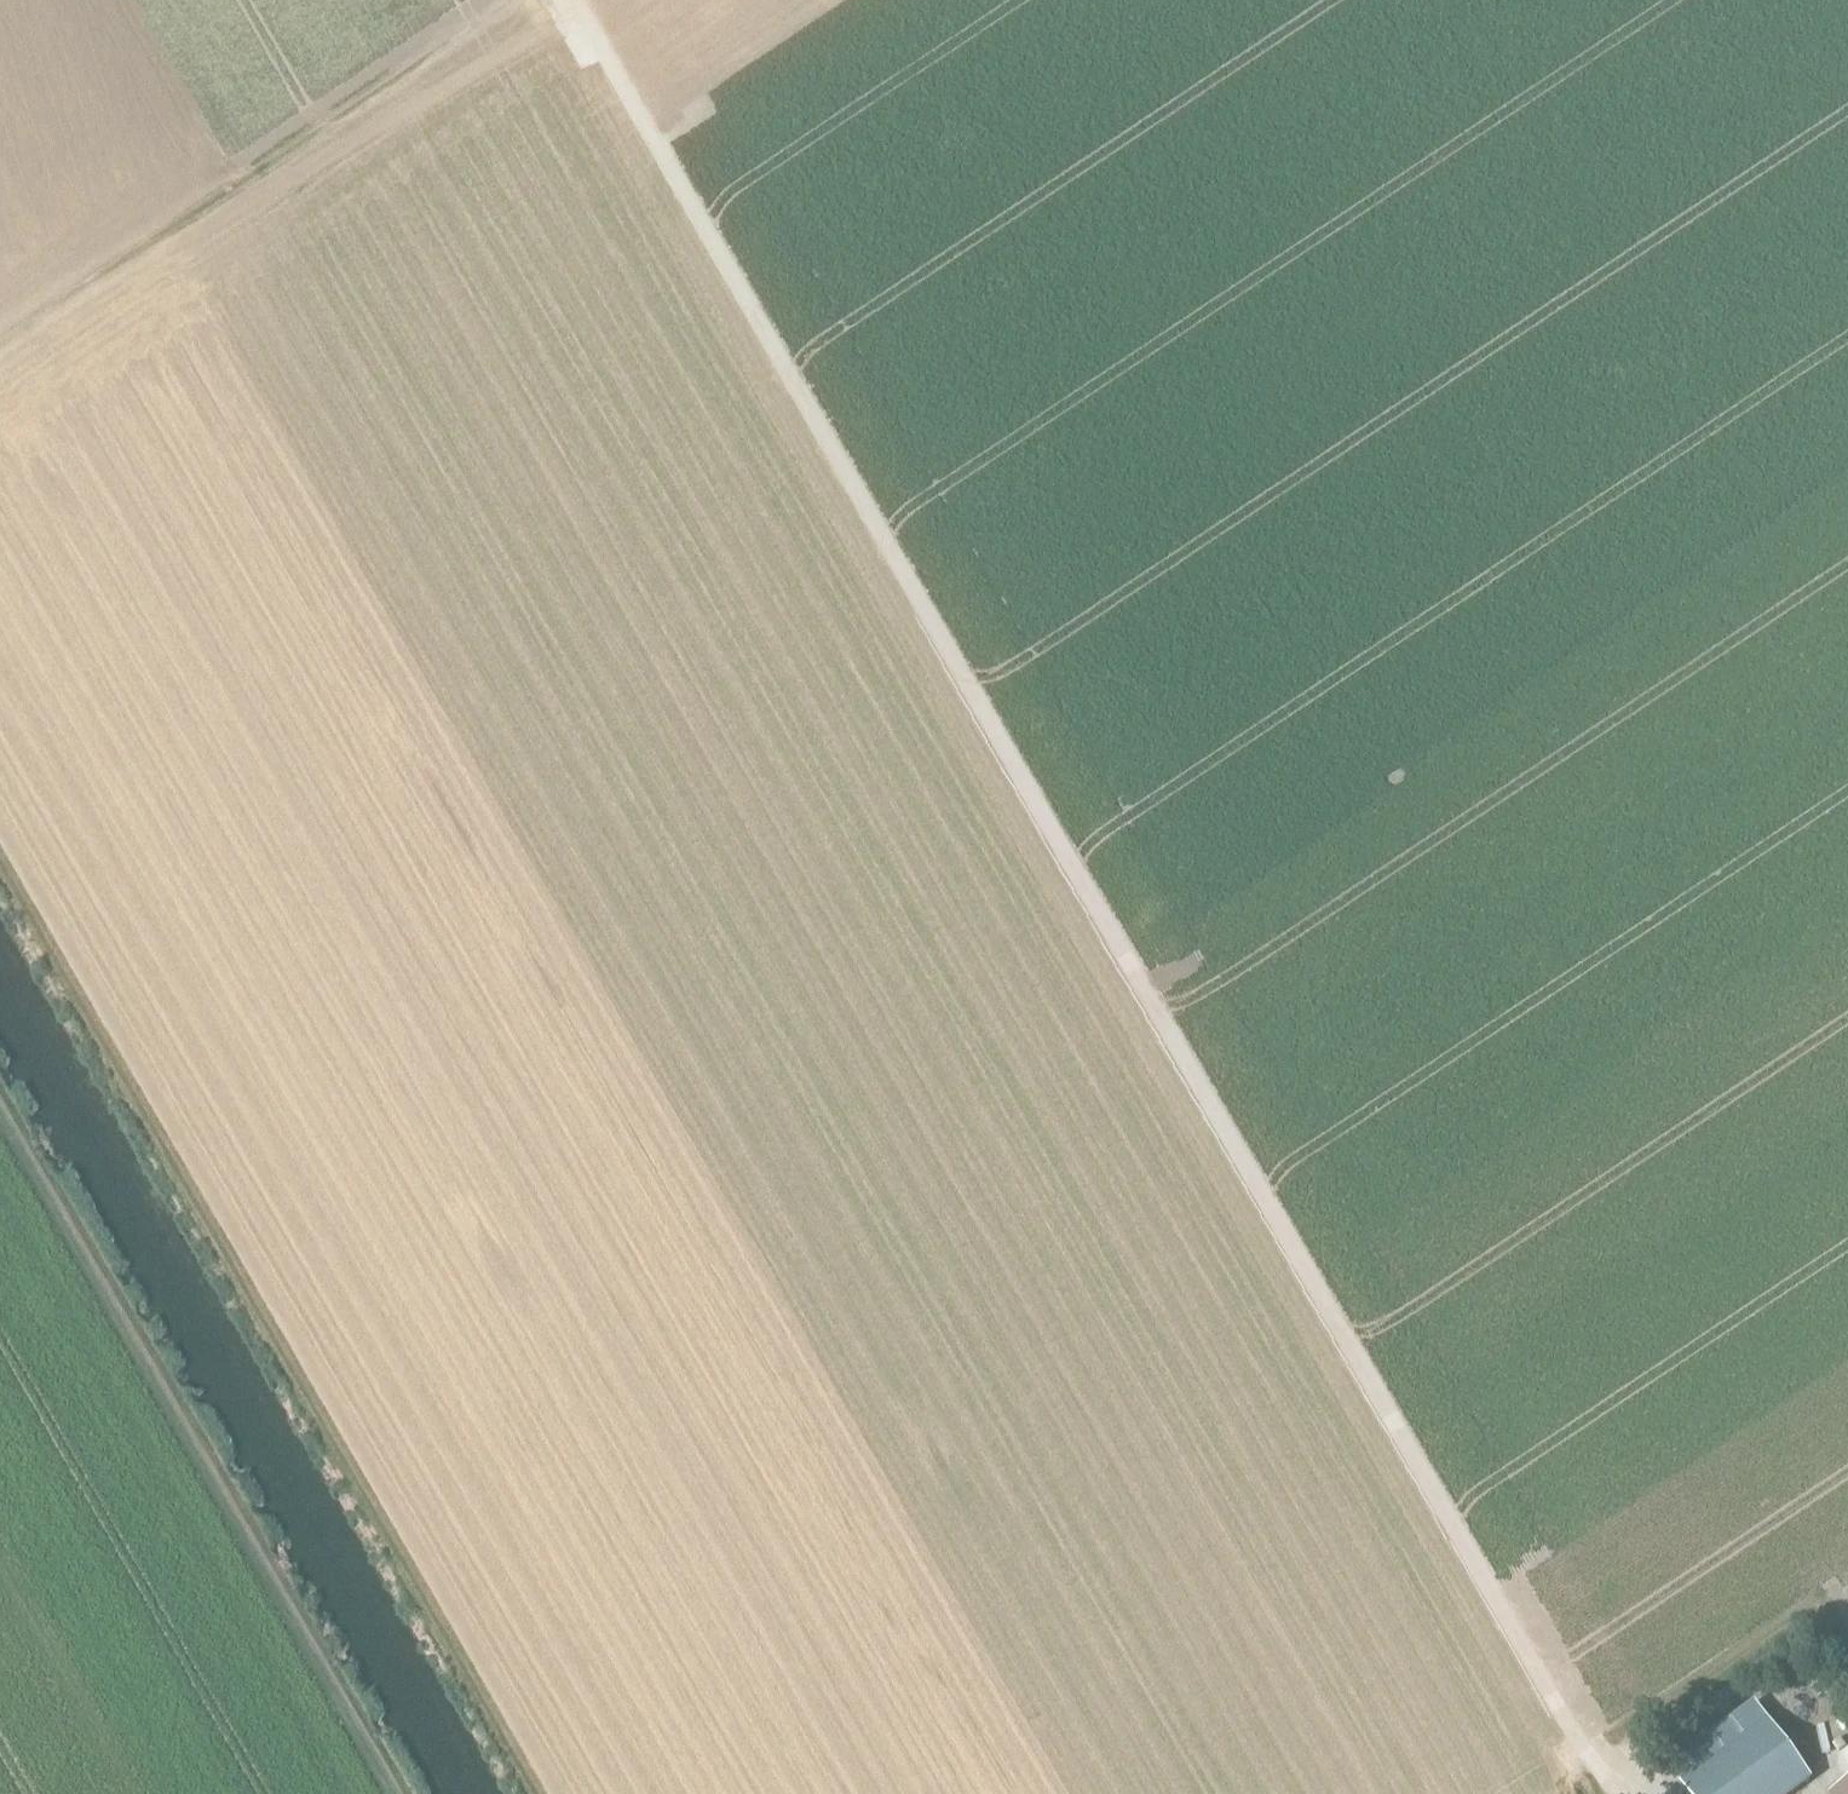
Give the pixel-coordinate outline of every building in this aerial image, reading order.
[(1809,1779),(1753,1703),(1683,1754),(1696,1772),(1679,1785),(1685,1793),(1789,1793),(1809,1779)] [(1835,1793),(1847,1793),(1847,1784),(1835,1793)]
